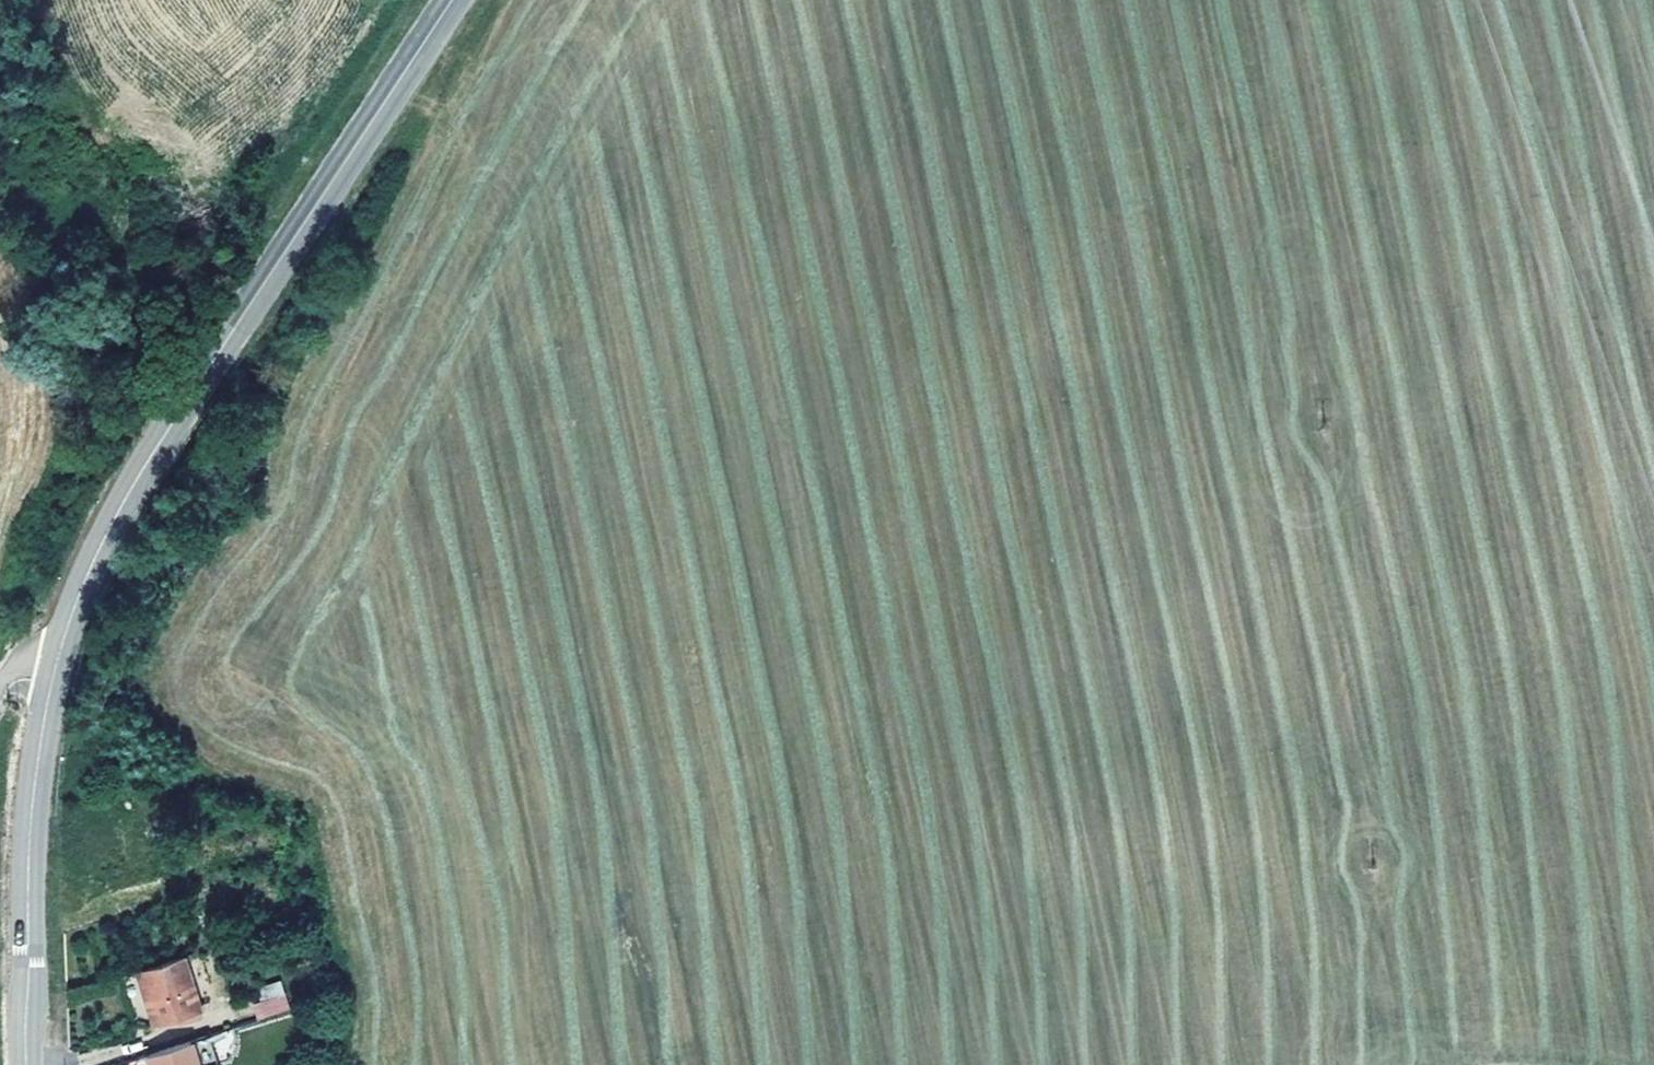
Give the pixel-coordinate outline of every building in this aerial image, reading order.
[(183,956),(139,970),(155,1021),(179,1013),(181,1019),(201,1013),(190,978),(183,956)] [(253,1000),(258,1017),(305,1003),(300,988),(289,990),(285,991),(253,1000)] [(191,1039),(148,1053),(151,1064),(199,1064),(191,1039)]
